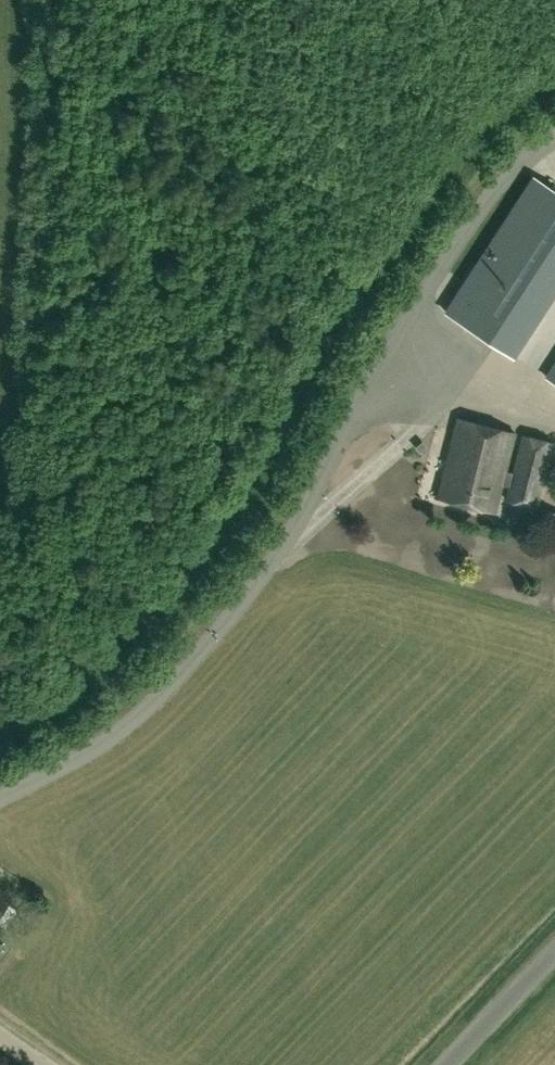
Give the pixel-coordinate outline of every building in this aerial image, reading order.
[(554,296),(554,190),(534,177),(446,312),(515,357),(554,296)] [(458,418),(438,498),(495,512),(502,484),(510,486),(506,499),(536,507),(552,441),(523,434),(513,473),(505,471),(514,432),(458,418)] [(6,927),(18,909),(8,902),(11,896),(0,888),(0,923),(6,927)]
